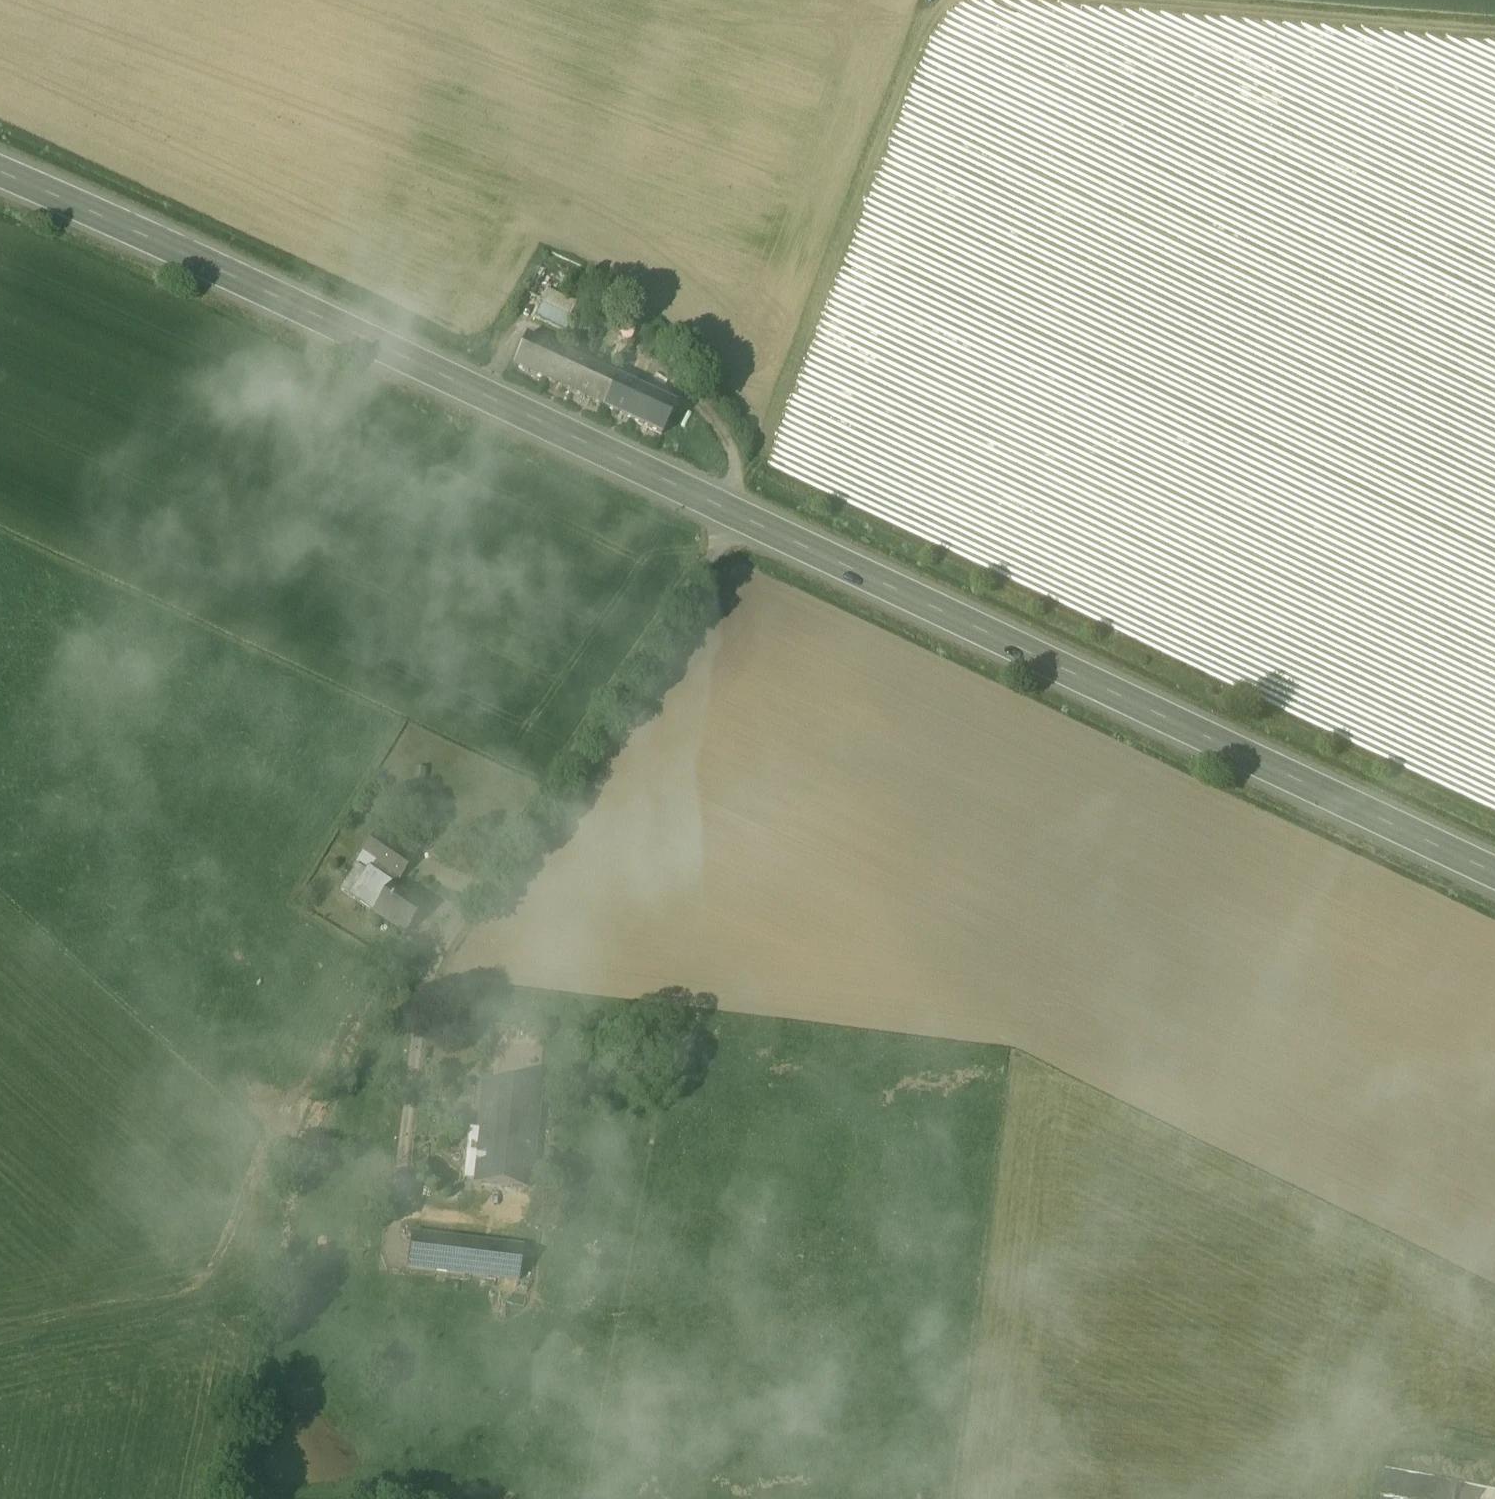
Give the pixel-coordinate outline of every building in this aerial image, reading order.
[(564,316),(541,306),(534,323),(566,336),(575,313),(566,309),(564,316)] [(637,387),(597,370),(599,365),(588,360),(586,365),(566,357),(569,352),(548,343),(546,348),(526,339),(513,370),(665,436),(670,425),(677,429),(686,408),(657,396),(659,391),(639,382),(637,387)] [(699,421),(694,409),(686,427),(695,430),(699,421)] [(372,845),(359,865),(370,873),(375,865),(380,869),(389,855),(372,845)] [(408,868),(389,855),(380,869),(399,881),(408,868)] [(423,912),(373,879),(356,906),(406,938),(423,912)] [(539,1092),(487,1086),(482,1133),(534,1138),(539,1092)] [(534,1138),(482,1133),(481,1145),(477,1183),(529,1189),(534,1138)] [(481,1145),(467,1144),(463,1182),(477,1183),(481,1145)] [(535,1253),(405,1235),(400,1267),(531,1285),(535,1253)]
